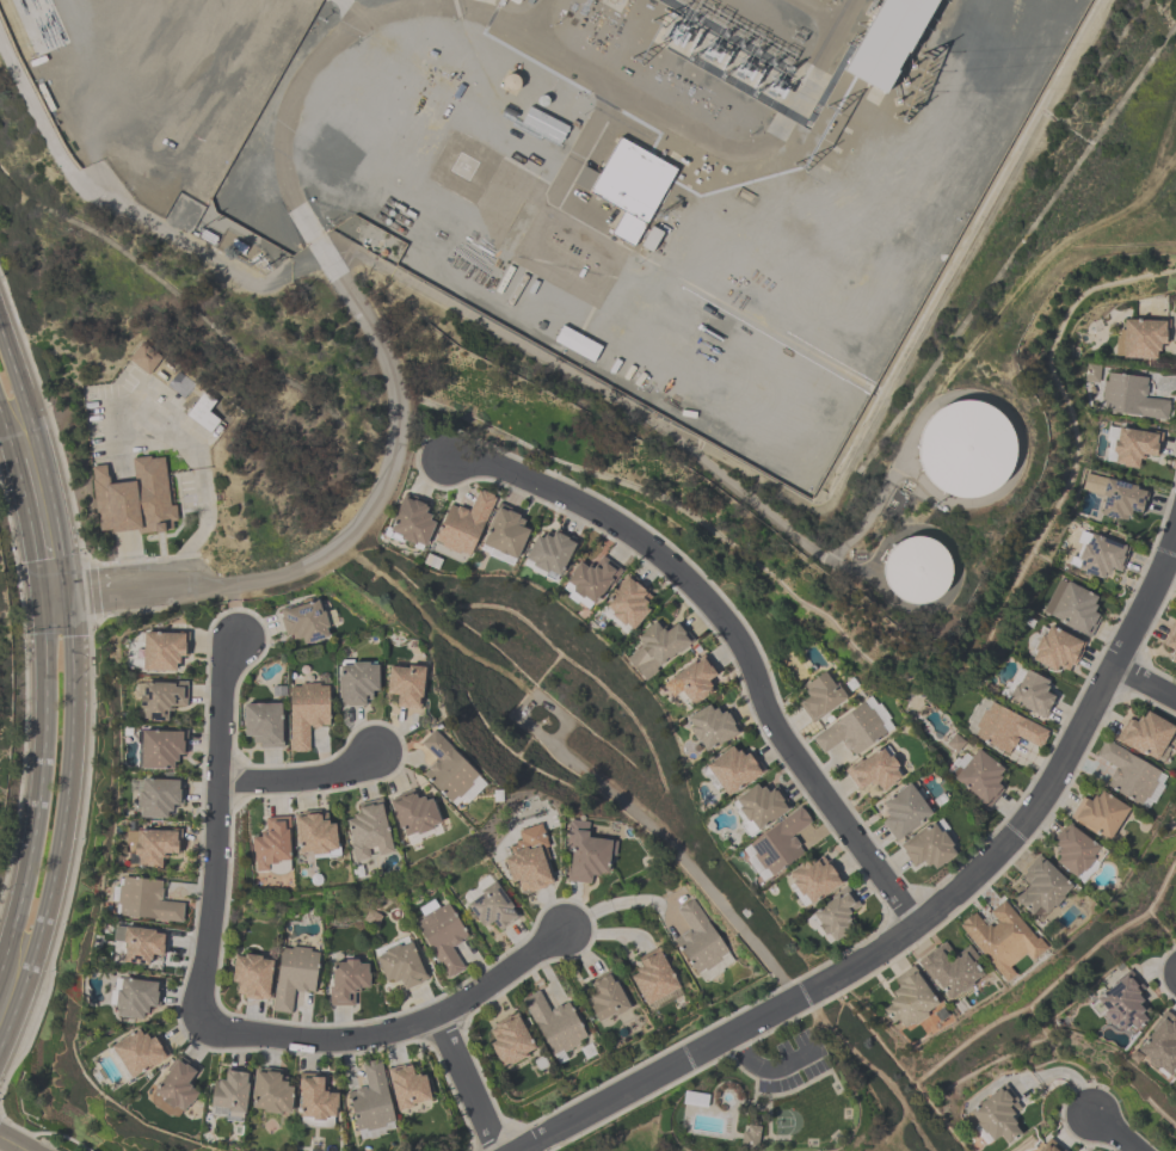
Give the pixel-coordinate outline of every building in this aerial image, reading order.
[(887,95),(938,0),(883,0),(844,73),(887,95)] [(677,167),(617,139),(600,174),(583,165),(573,186),(623,211),(612,235),(651,254),(662,233),(649,227),(677,167)] [(1167,322),(1122,322),(1122,360),(1158,361),(1158,347),(1167,347),(1167,322)] [(554,343),(595,363),(602,348),(562,328),(554,343)] [(161,360),(144,344),(130,359),(148,375),(161,360)] [(1166,422),(1168,402),(1146,399),(1148,380),(1106,374),(1101,413),(1166,422)] [(186,417),(211,434),(220,421),(209,413),(216,402),(203,392),(186,417)] [(1004,404),(926,409),(931,496),(1009,492),(1004,404)] [(1158,460),(1162,435),(1112,427),(1106,465),(1140,470),(1143,457),(1158,460)] [(91,467),(99,531),(111,529),(111,533),(138,529),(138,534),(173,530),(172,522),(178,522),(177,505),(171,506),(164,457),(150,458),(150,456),(133,458),(135,481),(110,484),(107,476),(105,466),(91,467)] [(1144,514),(1149,488),(1105,480),(1098,516),(1128,522),(1130,512),(1144,514)] [(491,504),(476,500),(471,514),(447,506),(434,546),(473,559),(491,504)] [(434,510),(402,501),(391,537),(422,547),(434,510)] [(494,509),(483,550),(521,560),(529,532),(521,529),(525,517),(494,509)] [(539,530),(524,566),(561,582),(577,546),(539,530)] [(1122,574),(1131,547),(1081,531),(1069,568),(1106,580),(1110,570),(1122,574)] [(888,601),(945,603),(947,542),(891,540),(888,601)] [(593,610),(622,575),(602,558),(592,570),(582,561),(563,585),(593,610)] [(628,578),(603,609),(631,632),(656,601),(628,578)] [(1098,597),(1064,580),(1045,617),(1090,639),(1103,614),(1092,608),(1098,597)] [(298,635),(301,647),(332,639),(323,600),(279,610),(286,638),(298,635)] [(1056,673),(1061,664),(1073,670),(1086,644),(1044,622),(1026,658),(1056,673)] [(694,643),(679,623),(665,634),(657,623),(636,640),(643,648),(627,660),(644,682),(694,643)] [(1174,625),(1163,647),(1174,653),(1169,662),(1175,665),(1175,626),(1174,625)] [(177,673),(177,660),(188,660),(188,635),(141,635),(141,673),(177,673)] [(714,695),(707,680),(715,677),(707,660),(661,681),(670,702),(684,696),(689,706),(714,695)] [(340,707),(367,707),(367,695),(381,695),(381,662),(340,662),(340,707)] [(422,710),(426,667),(390,663),(386,694),(399,695),(398,708),(422,710)] [(1046,720),(1057,699),(1045,694),(1051,682),(1023,668),(1017,680),(1010,677),(1000,698),(1046,720)] [(809,698),(799,706),(812,724),(848,698),(827,670),(801,689),(809,698)] [(290,684),(290,752),(311,752),(311,728),(330,728),(330,684),(290,684)] [(187,685),(139,686),(139,723),(170,723),(170,709),(187,709),(187,685)] [(896,731),(877,698),(811,736),(822,756),(845,743),(852,756),(896,731)] [(1050,728),(980,698),(964,734),(1010,754),(1016,740),(1040,751),(1050,728)] [(717,714),(712,704),(684,718),(702,755),(742,735),(729,708),(717,714)] [(283,705),(244,705),(244,738),(256,738),(256,750),(283,750),(283,705)] [(1117,742),(1158,763),(1175,728),(1175,727),(1147,712),(1141,722),(1130,717),(1117,742)] [(466,805),(488,784),(436,728),(419,743),(437,762),(423,775),(451,805),(460,798),(466,805)] [(177,759),(186,759),(186,734),(138,734),(138,771),(177,771),(177,759)] [(1148,814),(1170,776),(1105,739),(1094,759),(1115,771),(1105,789),(1148,814)] [(882,792),(905,777),(885,746),(845,772),(859,793),(875,782),(882,792)] [(766,772),(749,748),(738,756),(732,747),(701,768),(723,801),(766,772)] [(945,776),(990,809),(1006,788),(997,781),(1005,770),(977,749),(969,761),(961,755),(945,776)] [(179,782),(138,782),(138,820),(179,820),(179,782)] [(882,804),(889,815),(880,821),(896,844),(936,817),(912,783),(882,804)] [(791,810),(774,786),(764,793),(758,784),(729,804),(751,837),(791,810)] [(419,801),(416,791),(391,798),(403,841),(443,830),(433,797),(419,801)] [(1052,865),(1086,886),(1110,848),(1107,847),(1131,809),(1101,791),(1094,802),(1084,795),(1068,821),(1052,846),(1061,851),(1052,865)] [(385,800),(357,805),(359,818),(346,821),(354,863),(395,855),(385,800)] [(762,884),(806,855),(794,837),(813,824),(801,807),(739,850),(762,884)] [(296,820),(297,857),(339,855),(337,818),(296,820)] [(252,837),(253,869),(292,867),(290,819),(262,820),(263,836),(252,837)] [(564,882),(594,885),(595,873),(612,874),(615,839),(590,837),(591,822),(570,821),(564,882)] [(937,823),(899,848),(915,872),(928,863),(934,873),(959,857),(937,823)] [(511,887),(518,885),(520,896),(556,887),(541,826),(519,831),(523,848),(502,853),(511,887)] [(180,833),(134,833),(134,869),(165,870),(165,856),(180,856),(180,833)] [(784,880),(807,911),(844,884),(822,853),(784,880)] [(1028,887),(1014,901),(1038,926),(1075,889),(1041,855),(1018,878),(1028,887)] [(164,881),(120,878),(117,919),(184,924),(185,904),(162,903),(164,881)] [(522,904),(481,884),(465,916),(507,936),(522,904)] [(829,947),(857,929),(850,918),(862,910),(849,891),(809,917),(829,947)] [(736,962),(694,899),(675,911),(688,931),(674,941),(702,985),(736,962)] [(919,964),(949,1004),(990,973),(991,974),(1035,941),(1007,902),(982,920),(977,913),(958,927),(971,945),(953,958),(944,946),(919,964)] [(469,942),(448,904),(414,923),(447,982),(466,972),(454,950),(469,942)] [(118,964),(151,969),(153,956),(164,958),(167,935),(122,929),(118,964)] [(403,994),(427,983),(409,941),(373,956),(386,987),(398,982),(403,994)] [(321,951),(279,946),(278,959),(236,955),(231,998),(273,1003),(272,1013),(293,1015),(295,992),(316,995),(321,951)] [(662,950),(636,962),(641,971),(631,976),(649,1014),(685,997),(662,950)] [(329,1008),(356,1009),(356,992),(369,992),(370,964),(330,963),(329,1008)] [(589,983),(595,996),(586,1000),(597,1025),(631,1010),(614,972),(589,983)] [(898,1035),(940,1009),(919,975),(877,1001),(898,1035)] [(1156,1010),(1126,977),(1096,1004),(1127,1037),(1156,1010)] [(160,1011),(162,984),(118,981),(115,1019),(146,1022),(147,1010),(160,1011)] [(589,1042),(570,1002),(551,1012),(541,991),(523,1000),(551,1060),(589,1042)] [(1166,1013),(1136,1054),(1167,1076),(1172,1070),(1175,1073),(1175,1020),(1166,1013)] [(519,1016),(484,1034),(501,1069),(537,1052),(519,1016)] [(157,1035),(145,1041),(139,1030),(109,1047),(128,1082),(170,1058),(157,1035)] [(347,1094),(360,1142),(387,1135),(385,1126),(397,1123),(394,1112),(432,1102),(426,1076),(415,1079),(412,1068),(386,1075),(382,1061),(359,1067),(365,1089),(347,1094)] [(201,1102),(189,1067),(154,1080),(166,1114),(201,1102)] [(245,1122),(249,1075),(224,1073),(223,1083),(213,1082),(209,1118),(245,1122)] [(252,1113),(292,1116),(294,1079),(254,1076),(252,1113)] [(337,1093),(325,1093),(325,1079),(299,1079),(299,1123),(337,1123),(337,1093)] [(1005,1145),(1024,1132),(1011,1114),(1021,1107),(1006,1085),(965,1113),(987,1144),(999,1136),(1005,1145)] [(686,1104),(706,1105),(706,1095),(687,1094),(686,1104)] [(759,1148),(759,1126),(743,1126),(743,1148),(759,1148)] [(1050,1141),(1042,1150),(1063,1150),(1050,1141)]
